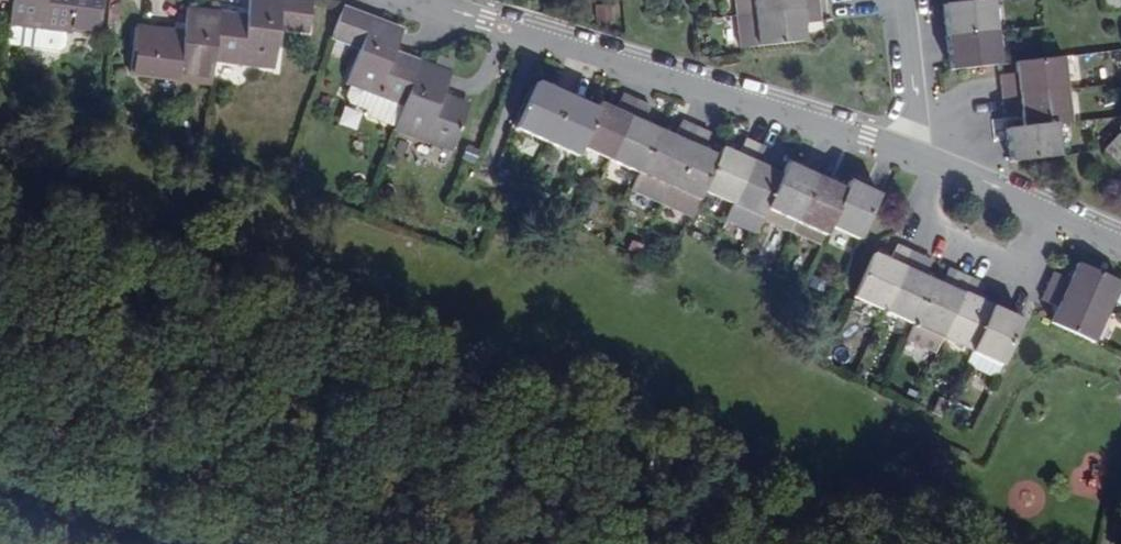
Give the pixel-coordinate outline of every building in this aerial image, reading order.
[(12,21),(9,43),(62,50),(68,45),(70,28),(74,29),(102,32),(106,0),(14,0),(12,21)] [(316,0),(252,0),(250,15),(190,7),(187,31),(160,27),(141,25),(135,72),(153,75),(215,83),(219,58),(278,66),(284,27),(312,31),(316,0)] [(741,47),(759,45),(807,41),(805,24),(822,21),(821,5),(820,0),(736,0),(741,47)] [(995,0),(991,0),(945,5),(948,37),(951,69),(1001,64),(995,0)] [(406,29),(347,6),(336,35),(363,45),(349,84),(353,86),(349,96),(347,98),(349,104),(352,102),(352,103),(369,109),(372,116),(397,126),(396,128),(456,150),(472,105),(446,96),(455,73),(397,52),(406,29)] [(1017,62),(1018,72),(1019,79),(1003,73),(1005,98),(1007,114),(1022,112),(1024,128),(1008,130),(1011,162),(1058,157),(1055,124),(1072,122),(1065,57),(1017,62)] [(581,147),(640,173),(633,190),(691,217),(699,200),(703,191),(732,205),(725,221),(754,234),(762,218),(767,207),(826,234),(830,225),(861,239),(880,195),(850,181),(846,189),(817,176),(788,162),(782,174),(769,167),(776,153),(759,145),(744,138),(737,153),(724,147),(719,156),(705,150),(712,135),(697,129),(683,122),(677,136),(661,129),(644,122),(651,107),(638,101),(624,95),(617,110),(602,103),(598,110),(568,96),(539,83),(519,125),(578,153),(581,147)] [(358,129),(363,110),(344,105),(339,124),(358,129)] [(1120,136),(1105,151),(1120,167),(1120,138),(1120,136)] [(944,337),(973,350),(1002,364),(1022,320),(993,307),(980,301),(987,284),(971,277),(958,271),(951,287),(935,280),(920,273),(926,257),(911,251),(899,245),(891,261),(875,254),(855,298),(914,324),(907,340),(937,353),(944,337)] [(1095,342),(1120,283),(1076,264),(1069,280),(1053,273),(1041,300),(1057,307),(1050,323),(1095,342)] [(1002,364),(973,350),(967,363),(996,376),(1002,364)]
